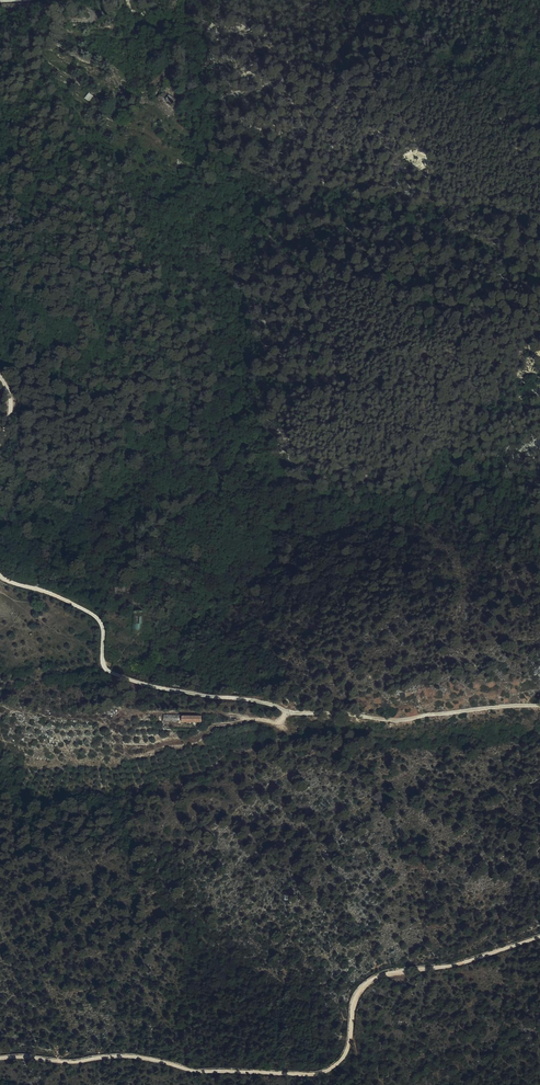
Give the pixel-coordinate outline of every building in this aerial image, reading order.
[(174,103),(177,98),(168,94),(166,99),(174,103)] [(203,712),(162,711),(162,719),(202,719),(203,712)]
